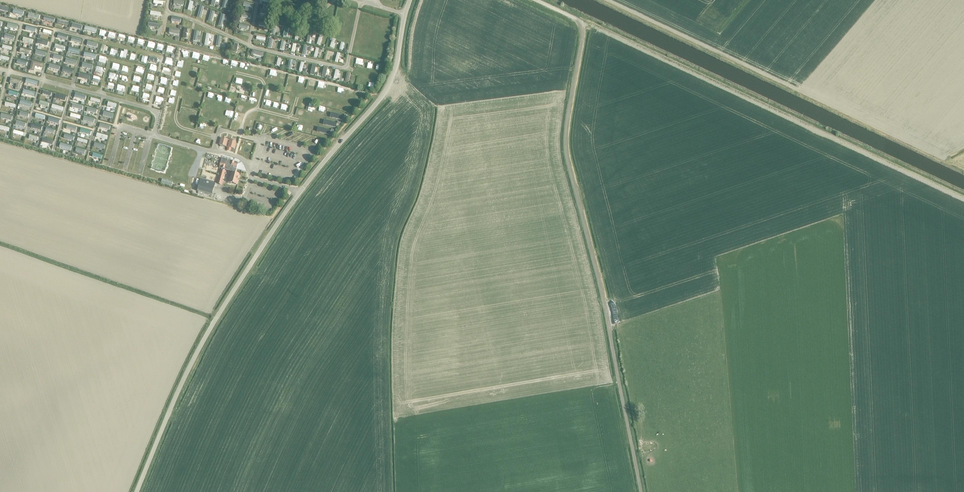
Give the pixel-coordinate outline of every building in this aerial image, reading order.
[(162,66),(169,68),(171,61),(164,59),(162,66)] [(32,61),(30,71),(34,71),(35,66),(42,68),(43,64),(32,61)] [(22,81),(11,78),(9,83),(16,85),(15,90),(19,91),(22,81)] [(346,103),(342,108),(346,112),(351,108),(346,103)] [(221,138),(219,145),(228,147),(227,150),(230,151),(231,148),(234,149),(236,142),(234,142),(235,140),(226,138),(225,139),(221,138)] [(236,172),(236,169),(238,163),(237,163),(222,158),(219,168),(232,171),(230,178),(229,178),(228,182),(228,183),(230,184),(231,183),(236,185),(239,175),(235,173),(235,172),(236,172)] [(212,195),(215,183),(200,179),(197,191),(212,195)]
